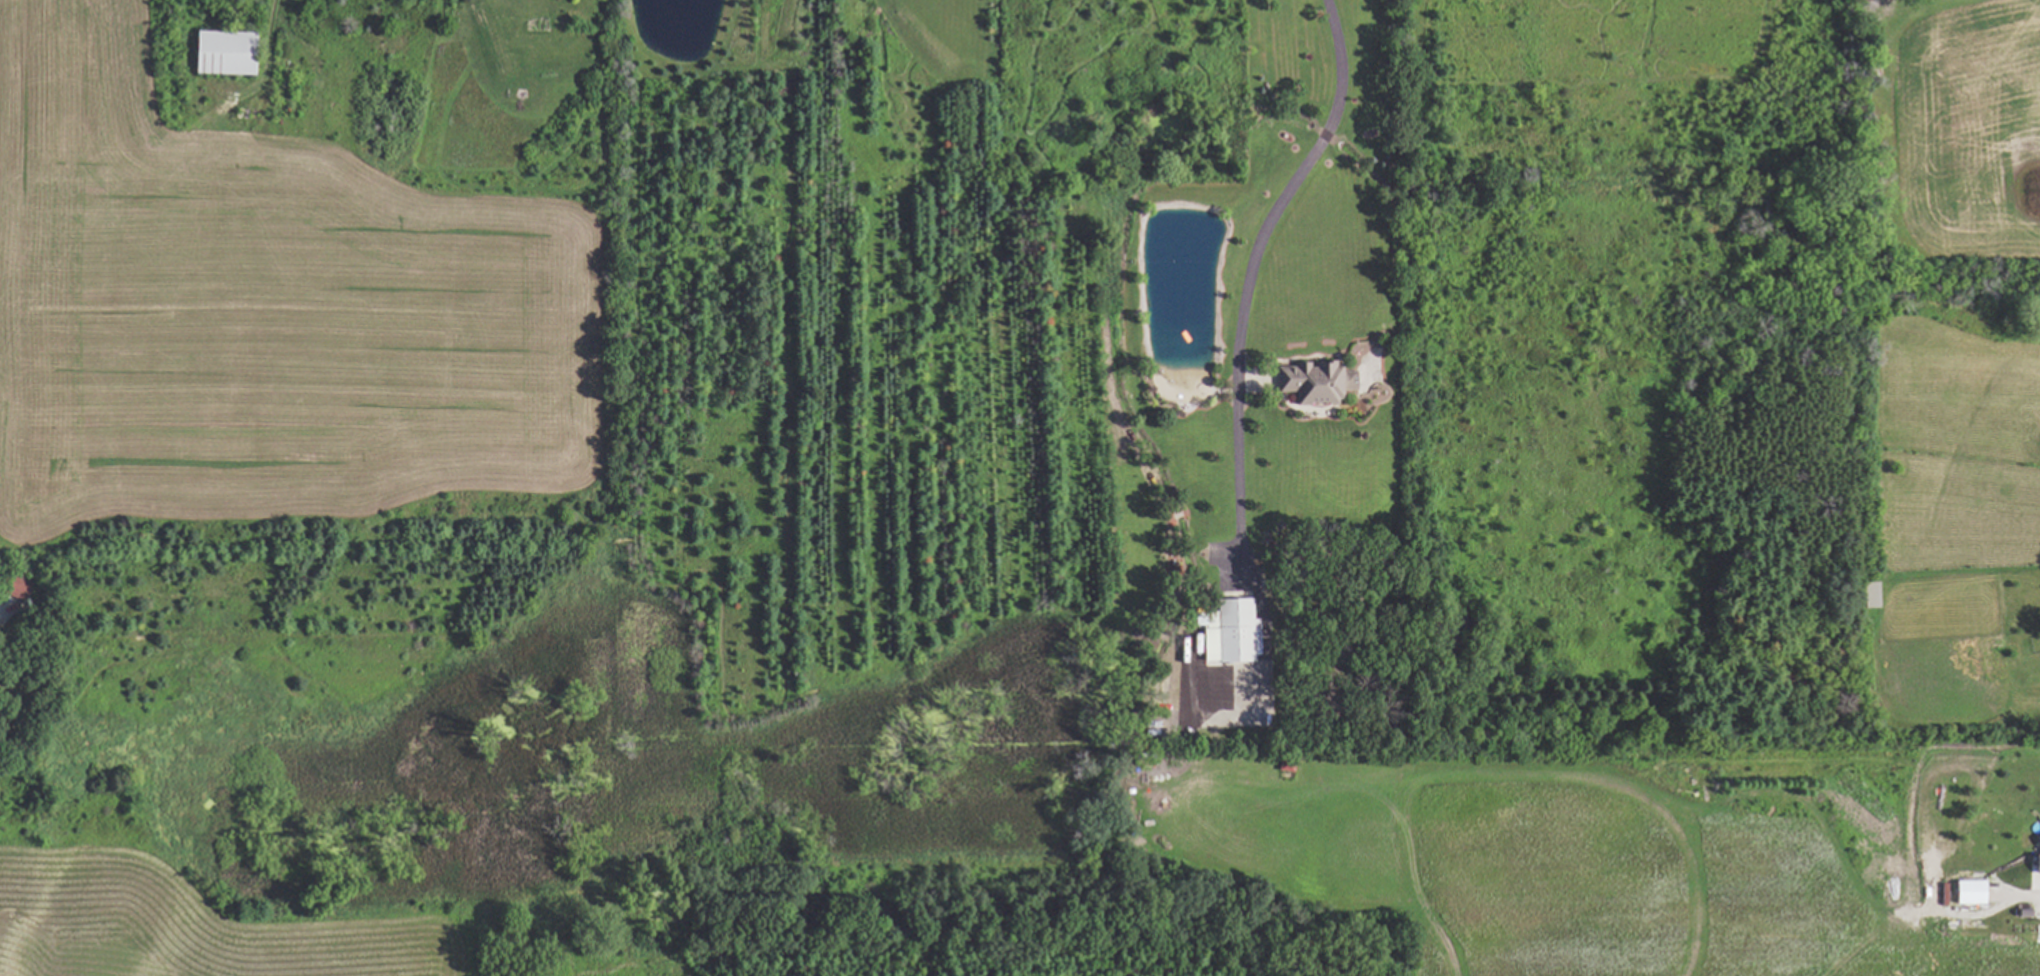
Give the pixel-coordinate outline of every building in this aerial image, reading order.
[(190,73),(250,75),(251,32),(191,31),(190,73)] [(1276,364),(1275,392),(1293,393),(1292,404),(1335,405),(1336,390),(1354,391),(1355,371),(1340,370),(1340,363),(1307,362),(1307,365),(1276,364)] [(1200,662),(1252,662),(1252,599),(1212,599),(1212,613),(1193,613),(1193,626),(1200,626),(1200,662)] [(2032,854),(2032,874),(2039,874),(2039,854),(2032,854)] [(1951,881),(1952,905),(1981,904),(1980,880),(1951,881)]
